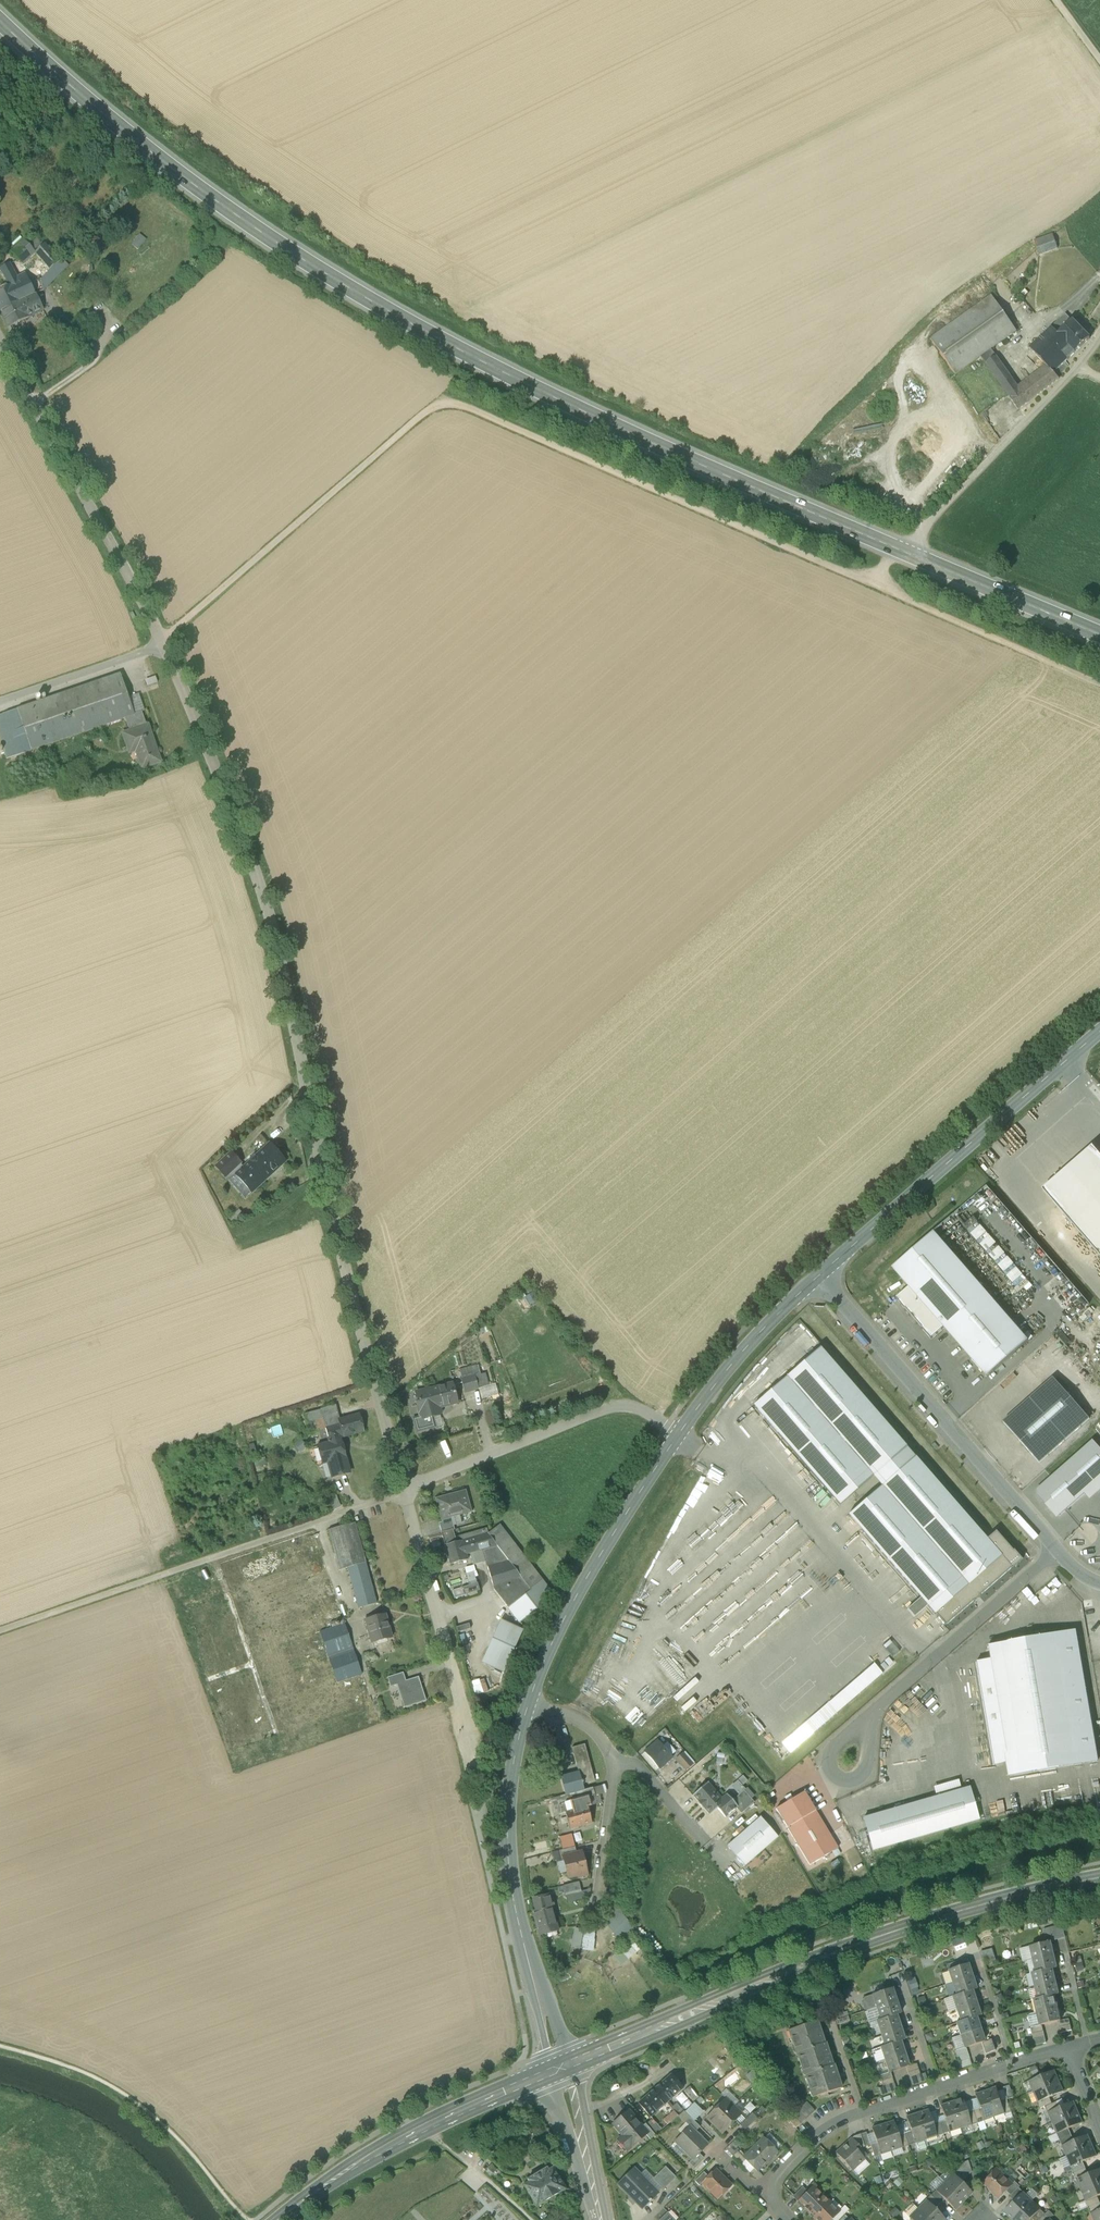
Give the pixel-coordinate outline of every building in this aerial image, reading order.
[(1052,236),(1034,242),(1039,254),(1057,248),(1052,236)] [(21,238),(6,252),(20,266),(34,253),(52,270),(39,283),(46,290),(67,270),(38,240),(31,247),(21,238)] [(7,328),(43,310),(25,276),(19,279),(12,264),(0,270),(7,283),(0,287),(0,315),(7,328)] [(991,297),(930,340),(955,377),(981,357),(991,350),(1017,332),(991,297)] [(1058,336),(1073,322),(1066,315),(1051,328),(1058,336)] [(1058,336),(1075,354),(1090,339),(1073,322),(1058,336)] [(1030,349),(1047,366),(1054,374),(1066,362),(1075,354),(1058,336),(1051,328),(1030,349)] [(987,365),(997,358),(991,350),(981,357),(987,365)] [(997,358),(987,365),(1018,411),(1059,380),(1057,377),(1054,374),(1047,366),(1018,388),(997,358)] [(1069,366),(1066,362),(1054,374),(1057,377),(1069,366)] [(120,674),(17,709),(31,751),(125,719),(134,715),(128,699),(120,674)] [(138,695),(128,699),(134,715),(141,712),(144,712),(138,695)] [(17,709),(5,714),(19,755),(31,751),(17,709)] [(141,712),(134,715),(125,719),(129,732),(123,734),(127,748),(134,746),(142,769),(161,763),(154,744),(154,745),(152,739),(149,740),(148,736),(152,735),(148,725),(146,726),(141,712)] [(0,715),(0,739),(7,759),(19,755),(5,714),(0,715)] [(244,1169),(237,1175),(245,1185),(252,1192),(284,1162),(269,1145),(244,1169)] [(1043,1191),(1064,1216),(1099,1185),(1099,1156),(1093,1147),(1043,1191)] [(231,1154),(217,1167),(230,1182),(237,1175),(244,1169),(231,1154)] [(245,1185),(237,1175),(230,1182),(238,1191),(245,1185)] [(1064,1216),(1099,1257),(1099,1185),(1064,1216)] [(238,1210),(228,1219),(232,1223),(242,1215),(238,1210)] [(1029,1342),(935,1234),(893,1270),(910,1289),(945,1329),(987,1379),(1029,1342)] [(945,1329),(910,1289),(897,1300),(931,1342),(945,1329)] [(820,1349),(753,1407),(840,1506),(873,1477),(906,1448),(820,1349)] [(461,1370),(463,1380),(475,1376),(480,1375),(478,1366),(461,1370)] [(463,1380),(461,1380),(465,1393),(478,1389),(475,1376),(463,1380)] [(1054,1378),(1003,1423),(1040,1464),(1090,1419),(1054,1378)] [(453,1384),(429,1390),(429,1389),(416,1393),(418,1402),(417,1405),(420,1418),(421,1421),(432,1418),(439,1416),(441,1413),(439,1408),(458,1403),(453,1384)] [(336,1406),(320,1410),(323,1418),(338,1414),(336,1406)] [(338,1414),(323,1418),(326,1429),(340,1425),(339,1421),(340,1420),(338,1414)] [(340,1420),(339,1421),(340,1425),(344,1437),(363,1432),(359,1415),(340,1420)] [(432,1418),(421,1421),(420,1418),(414,1419),(417,1432),(435,1428),(432,1418)] [(340,1425),(326,1429),(329,1441),(340,1438),(344,1437),(340,1425)] [(340,1438),(329,1441),(330,1443),(329,1443),(329,1444),(318,1447),(323,1464),(336,1460),(340,1476),(349,1473),(340,1438)] [(1093,1441),(1035,1493),(1058,1518),(1085,1494),(1090,1500),(1099,1492),(1099,1449),(1093,1441)] [(914,1458),(906,1448),(873,1477),(881,1487),(914,1458)] [(986,1540),(914,1458),(881,1487),(848,1516),(934,1615),(1001,1557),(986,1540)] [(465,1492),(436,1500),(442,1520),(459,1515),(471,1512),(465,1492)] [(337,1497),(326,1501),(331,1512),(341,1507),(337,1497)] [(459,1515),(442,1520),(442,1522),(439,1523),(442,1534),(452,1531),(455,1530),(454,1526),(462,1524),(459,1515)] [(355,1523),(328,1530),(339,1571),(347,1569),(347,1568),(358,1565),(366,1563),(355,1523)] [(494,1523),(487,1528),(490,1532),(497,1527),(494,1523)] [(554,1596),(499,1526),(497,1527),(490,1532),(488,1534),(497,1546),(483,1550),(494,1590),(523,1581),(532,1593),(542,1606),(554,1596)] [(452,1531),(442,1534),(445,1546),(456,1543),(455,1540),(452,1531)] [(313,1532),(220,1564),(230,1593),(242,1628),(243,1631),(251,1656),(269,1707),(270,1711),(271,1711),(279,1735),(372,1703),(352,1647),(340,1651),(330,1623),(343,1619),(313,1532)] [(1001,1557),(934,1615),(945,1627),(973,1602),(973,1603),(979,1598),(979,1597),(1010,1570),(1011,1570),(1022,1561),(1013,1551),(1012,1552),(995,1532),(986,1540),(1001,1557)] [(468,1537),(455,1540),(456,1543),(445,1546),(450,1565),(468,1560),(466,1555),(483,1550),(497,1546),(488,1534),(469,1540),(468,1537)] [(366,1563),(358,1565),(363,1586),(365,1593),(369,1606),(377,1604),(366,1563)] [(358,1565),(347,1568),(347,1569),(353,1589),(363,1586),(358,1565)] [(523,1581),(494,1590),(508,1608),(526,1595),(527,1596),(532,1593),(523,1581)] [(363,1586),(353,1589),(355,1596),(365,1593),(363,1586)] [(365,1593),(355,1596),(358,1609),(369,1606),(365,1593)] [(527,1596),(526,1595),(508,1608),(520,1623),(542,1606),(532,1593),(527,1596)] [(909,1615),(922,1608),(917,1599),(904,1607),(909,1615)] [(385,1615),(366,1620),(372,1644),(391,1639),(385,1615)] [(343,1619),(330,1623),(340,1651),(352,1647),(343,1619)] [(497,1619),(478,1662),(502,1673),(521,1629),(497,1619)] [(1000,1645),(1022,1775),(1098,1762),(1076,1632),(1000,1645)] [(858,1638),(833,1662),(837,1667),(863,1642),(858,1638)] [(1022,1775),(1000,1645),(987,1647),(1009,1777),(1022,1775)] [(873,1664),(804,1724),(813,1734),(882,1674),(873,1664)] [(403,1673),(388,1678),(390,1688),(397,1685),(397,1684),(406,1682),(403,1673)] [(406,1682),(397,1684),(397,1685),(404,1708),(426,1701),(418,1677),(406,1682)] [(709,1714),(731,1694),(725,1689),(703,1709),(709,1714)] [(804,1711),(781,1730),(786,1736),(809,1716),(804,1711)] [(672,1758),(657,1741),(644,1752),(659,1769),(672,1758)] [(594,1781),(585,1745),(572,1748),(578,1772),(579,1772),(582,1784),(594,1781)] [(684,1750),(675,1758),(685,1770),(694,1763),(684,1750)] [(582,1784),(579,1772),(578,1772),(560,1777),(566,1796),(571,1794),(584,1791),(582,1784)] [(708,1783),(692,1796),(693,1797),(699,1803),(698,1803),(697,1804),(703,1810),(703,1809),(704,1809),(709,1815),(710,1816),(717,1809),(725,1818),(736,1809),(738,1807),(732,1801),(726,1795),(722,1799),(708,1783)] [(584,1791),(571,1794),(573,1802),(588,1798),(594,1796),(593,1788),(584,1791)] [(978,1820),(969,1788),(863,1818),(873,1851),(978,1820)] [(754,1803),(744,1791),(732,1801),(738,1807),(736,1809),(741,1814),(754,1803)] [(838,1848),(804,1792),(776,1809),(810,1865),(838,1848)] [(560,1805),(573,1802),(571,1794),(566,1796),(544,1801),(546,1809),(560,1805)] [(587,1807),(591,1806),(588,1798),(573,1802),(560,1805),(560,1807),(562,1814),(565,1813),(587,1807)] [(560,1807),(546,1810),(549,1820),(563,1816),(562,1814),(560,1807)] [(587,1807),(565,1813),(570,1830),(592,1824),(587,1807)] [(760,1818),(727,1847),(745,1866),(778,1838),(760,1818)] [(569,1836),(561,1838),(564,1850),(573,1848),(569,1836)] [(563,1857),(576,1853),(575,1847),(573,1848),(564,1850),(559,1851),(562,1861),(564,1861),(563,1857)] [(553,1863),(562,1861),(559,1851),(551,1853),(553,1863)] [(577,1856),(576,1853),(563,1857),(564,1861),(568,1878),(587,1873),(582,1855),(577,1856)] [(579,1882),(562,1886),(564,1896),(567,1895),(577,1893),(581,1892),(579,1882)] [(590,1897),(591,1889),(581,1892),(577,1893),(579,1900),(590,1897)] [(579,1900),(577,1893),(567,1895),(569,1903),(579,1900)] [(549,1895),(533,1899),(536,1911),(551,1907),(551,1908),(552,1908),(549,1895)] [(536,1911),(533,1912),(539,1932),(556,1927),(551,1908),(551,1907),(536,1911)] [(629,1915),(610,1916),(611,1940),(625,1939),(625,1933),(630,1933),(629,1915)] [(1066,1937),(1062,1924),(1050,1927),(1053,1940),(1066,1937)] [(591,1950),(594,1929),(574,1927),(571,1948),(591,1950)] [(620,1965),(638,1948),(631,1941),(614,1958),(620,1965)] [(1051,1942),(1030,1947),(1033,1960),(1054,1955),(1051,1942)] [(1054,1955),(1033,1960),(1036,1973),(1053,1969),(1057,1968),(1054,1955)] [(967,1964),(948,1970),(952,1983),(971,1977),(967,1964)] [(1036,1973),(1032,1974),(1035,1986),(1055,1981),(1053,1969),(1036,1973)] [(971,1977),(952,1983),(956,1996),(971,1991),(975,1989),(971,1977)] [(1055,1981),(1035,1986),(1038,1999),(1054,1995),(1059,1994),(1055,1981)] [(892,1988),(872,1995),(873,1998),(876,2008),(896,2001),(894,1995),(897,1994),(895,1991),(893,1992),(892,1988)] [(956,1996),(952,1997),(956,2009),(975,2003),(971,1991),(956,1996)] [(1038,1999),(1034,2000),(1037,2013),(1057,2008),(1054,1995),(1038,1999)] [(873,1998),(865,2001),(862,2004),(864,2010),(867,2010),(867,2011),(876,2008),(873,1998)] [(896,2001),(876,2008),(880,2020),(881,2020),(896,2015),(900,2014),(896,2001)] [(975,2003),(956,2009),(960,2022),(976,2017),(980,2015),(975,2003)] [(840,2007),(835,2009),(837,2017),(843,2016),(840,2007)] [(1057,2008),(1037,2013),(1040,2026),(1042,2025),(1058,2021),(1060,2021),(1057,2008)] [(1040,2026),(1037,2013),(1028,2015),(1031,2028),(1040,2026)] [(896,2015),(881,2020),(880,2020),(876,2021),(881,2034),(900,2028),(896,2015)] [(960,2022),(956,2023),(960,2036),(980,2029),(976,2017),(960,2022)] [(1060,2021),(1058,2021),(1059,2027),(1070,2025),(1069,2019),(1060,2021)] [(824,2044),(817,2022),(788,2031),(796,2054),(797,2054),(804,2076),(805,2076),(812,2098),(841,2089),(834,2065),(832,2066),(825,2043),(824,2044)] [(1032,2034),(1043,2031),(1042,2025),(1040,2026),(1031,2028),(1032,2034)] [(1070,2025),(1059,2027),(1061,2033),(1072,2030),(1070,2025)] [(900,2028),(881,2034),(885,2046),(900,2041),(904,2040),(900,2028)] [(980,2029),(960,2036),(964,2048),(966,2048),(981,2043),(984,2042),(980,2029)] [(1043,2031),(1032,2034),(1034,2040),(1045,2037),(1043,2031)] [(1034,2040),(1028,2041),(1029,2047),(1046,2043),(1045,2037),(1034,2040)] [(984,2042),(981,2043),(983,2048),(994,2045),(992,2039),(984,2042)] [(885,2046),(880,2048),(885,2060),(904,2054),(900,2041),(885,2046)] [(994,2045),(983,2048),(985,2054),(996,2050),(994,2045)] [(964,2048),(955,2051),(957,2057),(968,2053),(966,2048),(964,2048)] [(968,2053),(957,2057),(959,2063),(969,2059),(968,2053)] [(904,2054),(885,2060),(889,2073),(890,2072),(906,2067),(908,2066),(904,2054)] [(908,2066),(906,2067),(908,2073),(918,2069),(917,2064),(908,2066)] [(918,2069),(908,2073),(909,2079),(920,2075),(918,2069)] [(1055,2071),(1029,2081),(1034,2092),(1059,2081),(1055,2071)] [(889,2073),(879,2076),(881,2081),(892,2078),(890,2072),(889,2073)] [(920,2075),(909,2079),(912,2086),(927,2080),(925,2073),(920,2075)] [(671,2075),(655,2089),(666,2103),(683,2089),(671,2075)] [(892,2078),(881,2081),(883,2087),(894,2084),(892,2078)] [(1059,2081),(1034,2092),(1038,2103),(1050,2098),(1064,2092),(1059,2081)] [(894,2084),(883,2087),(878,2089),(881,2096),(896,2091),(894,2084)] [(699,2098),(690,2086),(684,2091),(694,2103),(699,2098)] [(1010,2086),(1004,2088),(1004,2090),(1007,2099),(1014,2097),(1010,2086)] [(997,2087),(986,2091),(994,2117),(1005,2113),(1001,2102),(998,2092),(997,2087)] [(655,2089),(638,2103),(650,2117),(666,2103),(655,2089)] [(1008,2100),(1007,2099),(1004,2090),(998,2092),(1001,2102),(1008,2100)] [(986,2091),(975,2095),(980,2109),(983,2121),(994,2117),(986,2091)] [(1050,2098),(1038,2103),(1041,2109),(1045,2107),(1052,2104),(1050,2098)] [(717,2108),(715,2107),(711,2110),(712,2112),(707,2118),(715,2126),(733,2107),(725,2099),(717,2108)] [(962,2099),(951,2102),(960,2128),(971,2125),(967,2113),(962,2099)] [(1008,2103),(1008,2100),(1001,2102),(1005,2113),(1005,2114),(1011,2112),(1008,2103)] [(807,2102),(792,2115),(801,2124),(815,2111),(807,2102)] [(951,2102),(940,2106),(945,2120),(949,2132),(960,2128),(951,2102)] [(1052,2104),(1045,2107),(1048,2113),(1048,2112),(1060,2108),(1057,2102),(1052,2104)] [(1060,2108),(1048,2112),(1053,2123),(1078,2113),(1074,2102),(1060,2108)] [(683,2112),(677,2103),(671,2108),(674,2111),(678,2116),(683,2112)] [(733,2107),(715,2126),(723,2133),(728,2128),(730,2129),(734,2125),(733,2123),(741,2115),(733,2107)] [(980,2109),(973,2111),(977,2123),(983,2121),(980,2109)] [(928,2110),(917,2114),(926,2140),(937,2136),(933,2124),(928,2110)] [(674,2111),(663,2120),(668,2125),(678,2116),(674,2111)] [(973,2111),(967,2113),(971,2125),(977,2123),(973,2111)] [(642,2128),(628,2112),(613,2125),(623,2136),(618,2140),(627,2150),(646,2134),(647,2133),(642,2128)] [(752,2113),(740,2125),(745,2130),(757,2118),(752,2113)] [(1078,2113),(1053,2123),(1057,2134),(1069,2129),(1083,2123),(1078,2113)] [(917,2114),(906,2117),(911,2132),(915,2144),(917,2150),(919,2151),(926,2149),(927,2147),(928,2146),(926,2140),(917,2114)] [(792,2115),(787,2119),(796,2129),(801,2124),(792,2115)] [(700,2127),(690,2118),(685,2123),(690,2127),(695,2132),(700,2127)] [(662,2130),(653,2119),(646,2124),(655,2135),(662,2130)] [(945,2120),(939,2122),(943,2134),(949,2132),(945,2120)] [(894,2121),(883,2125),(891,2151),(902,2147),(898,2136),(894,2121)] [(939,2122),(933,2124),(937,2136),(943,2134),(939,2122)] [(655,2135),(646,2124),(642,2128),(647,2133),(646,2134),(650,2140),(655,2135)] [(883,2125),(872,2128),(873,2133),(876,2143),(880,2155),(891,2151),(883,2125)] [(695,2132),(690,2127),(675,2142),(692,2160),(699,2154),(708,2144),(695,2132)] [(1057,2134),(1059,2140),(1071,2135),(1069,2129),(1057,2134)] [(866,2132),(860,2135),(864,2147),(870,2145),(867,2135),(866,2132)] [(911,2132),(905,2134),(908,2146),(915,2144),(911,2132)] [(867,2135),(870,2145),(876,2143),(873,2133),(867,2135)] [(908,2146),(905,2134),(898,2136),(902,2147),(902,2148),(908,2146)] [(860,2135),(854,2136),(858,2149),(864,2147),(860,2135)] [(1071,2135),(1059,2140),(1062,2146),(1074,2141),(1071,2135)] [(1074,2141),(1062,2146),(1067,2156),(1092,2146),(1088,2135),(1074,2141)] [(854,2136),(836,2153),(852,2170),(865,2159),(856,2149),(858,2149),(854,2136)] [(744,2158),(743,2158),(746,2161),(753,2168),(757,2171),(777,2152),(763,2138),(744,2158)] [(880,2155),(876,2143),(870,2145),(874,2157),(880,2155)] [(530,2145),(515,2154),(518,2160),(533,2151),(530,2145)] [(1092,2146),(1067,2156),(1071,2167),(1083,2162),(1097,2156),(1092,2146)] [(744,2158),(737,2152),(732,2156),(741,2165),(746,2161),(743,2158),(744,2158)] [(699,2154),(692,2160),(689,2163),(694,2168),(703,2158),(699,2154)] [(753,2168),(746,2161),(741,2165),(749,2173),(753,2168)] [(957,2169),(966,2178),(972,2172),(968,2161),(963,2163),(957,2169)] [(1083,2162),(1071,2167),(1074,2173),(1085,2168),(1083,2162)] [(676,2178),(665,2167),(653,2179),(663,2190),(676,2178)] [(553,2168),(544,2173),(543,2171),(531,2178),(532,2180),(528,2183),(524,2186),(537,2207),(566,2190),(553,2168)] [(1085,2168),(1074,2173),(1076,2179),(1088,2174),(1085,2168)] [(657,2193),(634,2169),(618,2184),(619,2185),(621,2184),(632,2196),(631,2197),(642,2209),(649,2202),(650,2202),(651,2201),(651,2200),(657,2193)] [(966,2178),(957,2169),(952,2174),(953,2174),(961,2183),(966,2178)] [(996,2169),(983,2182),(999,2198),(1006,2191),(1012,2185),(996,2169)] [(1076,2179),(1081,2190),(1099,2182),(1099,2169),(1088,2174),(1076,2179)] [(708,2177),(702,2183),(718,2199),(731,2186),(715,2170),(708,2177)] [(704,2172),(694,2181),(699,2186),(702,2183),(708,2177),(704,2172)] [(961,2183),(953,2174),(944,2183),(964,2202),(972,2193),(961,2183)] [(1012,2185),(1006,2191),(1011,2195),(1019,2188),(1020,2187),(1015,2182),(1012,2185)] [(1081,2190),(1086,2201),(1097,2197),(1099,2195),(1099,2182),(1081,2190)] [(813,2183),(806,2190),(808,2192),(798,2202),(814,2217),(829,2202),(819,2193),(821,2191),(813,2183)] [(964,2202),(944,2183),(936,2191),(944,2200),(955,2211),(964,2202)] [(802,2187),(793,2197),(798,2202),(808,2192),(806,2190),(802,2187)] [(1011,2195),(1010,2197),(1015,2201),(1023,2192),(1019,2188),(1011,2195)] [(936,2191),(935,2191),(931,2196),(940,2204),(944,2200),(936,2191)] [(1004,2212),(1012,2219),(1013,2219),(1032,2201),(1023,2192),(1015,2201),(1004,2212)] [(940,2204),(931,2196),(926,2200),(935,2209),(940,2204)] [(1097,2197),(1086,2201),(1088,2208),(1099,2203),(1097,2197)] [(926,2200),(918,2209),(929,2219),(945,2219),(946,2219),(935,2209),(926,2200)] [(1013,2219),(1031,2219),(1032,2219),(1041,2210),(1032,2201),(1013,2219)] [(814,2217),(816,2219),(830,2219),(838,2212),(829,2202),(814,2217)] [(1088,2208),(1091,2214),(1099,2210),(1099,2203),(1088,2208)] [(844,2206),(840,2211),(844,2215),(849,2210),(844,2206)] [(918,2209),(909,2218),(912,2219),(929,2219),(918,2209)] [(1032,2219),(1033,2219),(1040,2219),(1045,2214),(1041,2210),(1032,2219)] [(1091,2214),(1094,2219),(1099,2219),(1099,2210),(1091,2214)] [(831,2219),(832,2219),(839,2219),(844,2215),(840,2211),(831,2219)]
